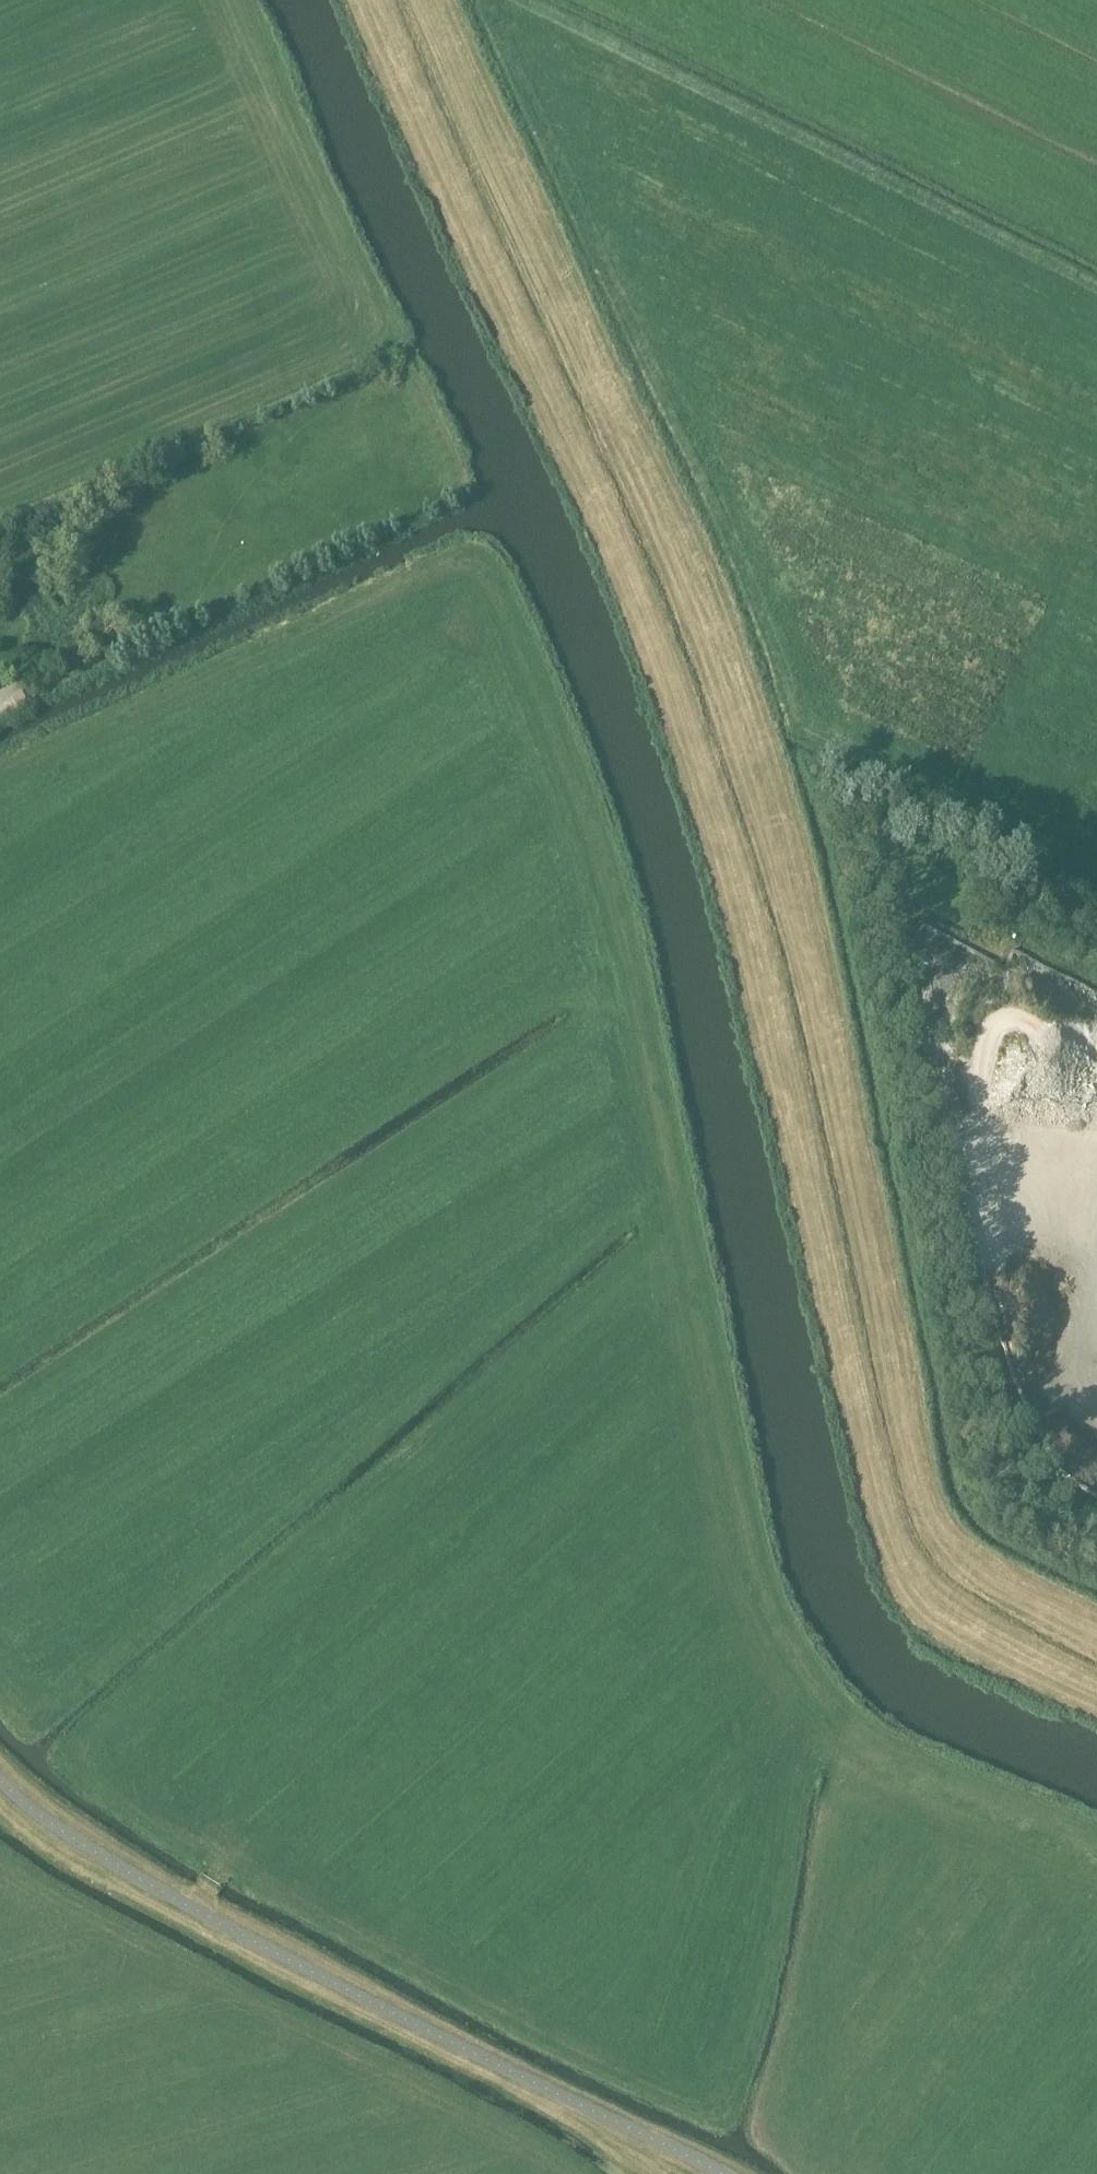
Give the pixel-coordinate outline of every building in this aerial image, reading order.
[(21,693),(12,697),(16,707),(17,708),(26,704),(26,702),(21,693)]
